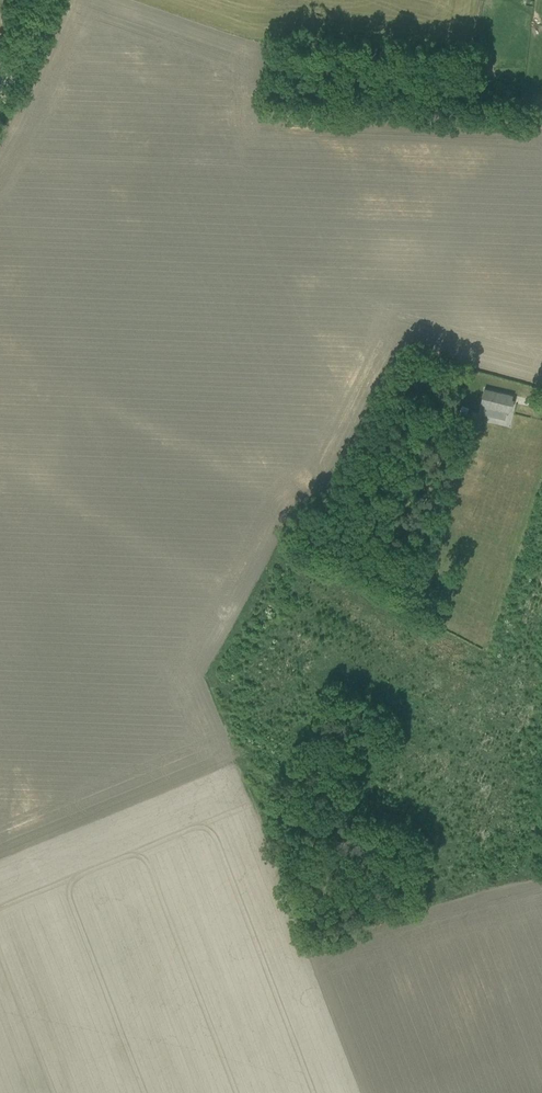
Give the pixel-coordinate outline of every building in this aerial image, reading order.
[(512,409),(514,401),(512,400),(513,396),(484,389),(480,406),(479,414),(486,415),(487,408),(509,413),(510,408),(512,409)]
